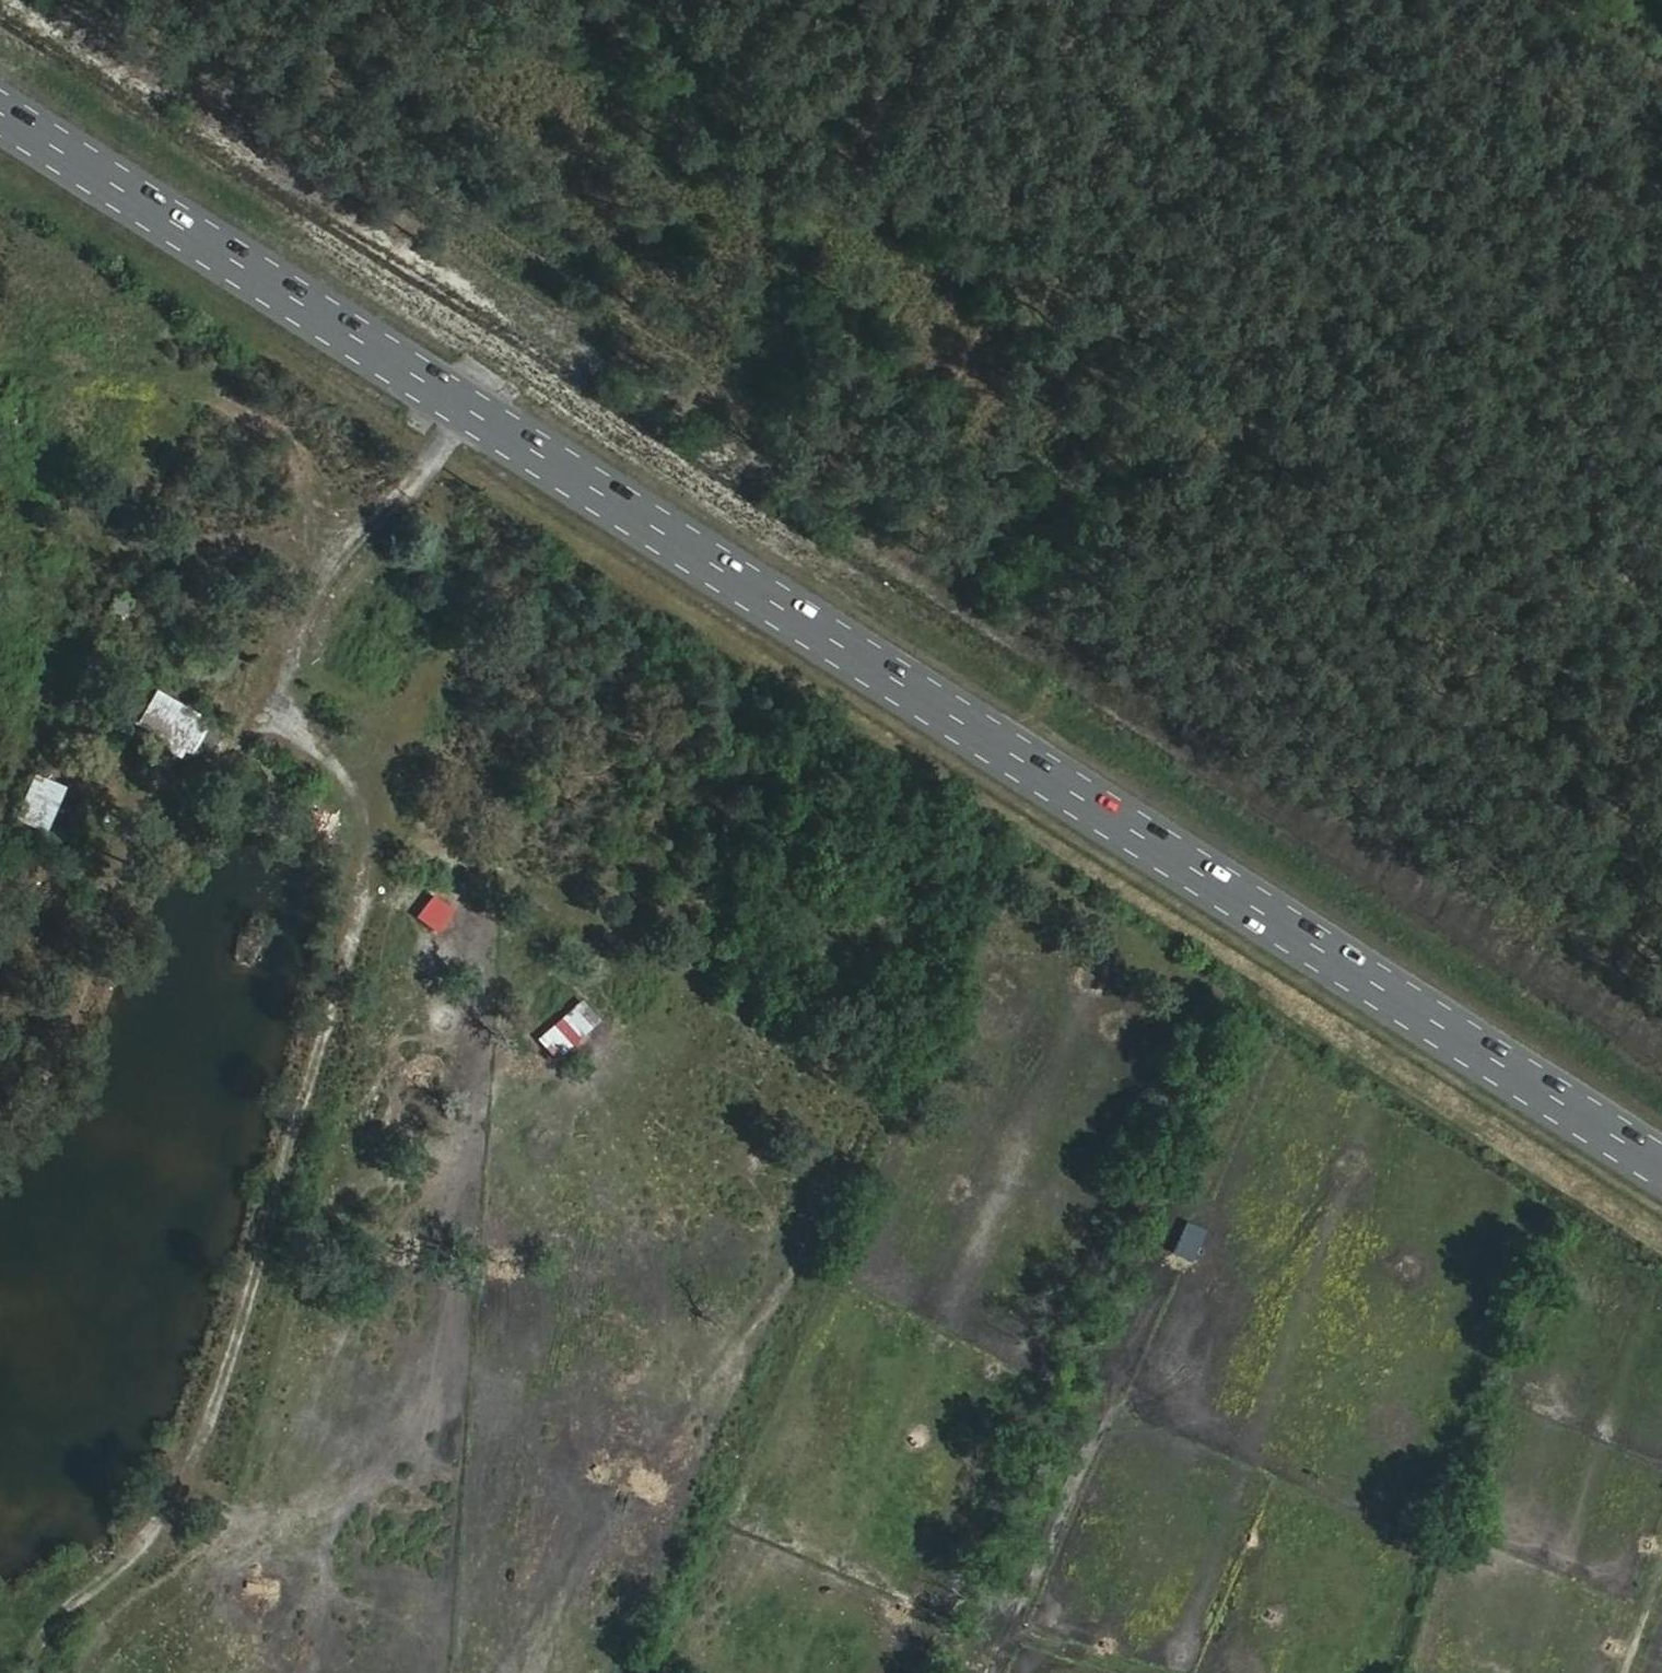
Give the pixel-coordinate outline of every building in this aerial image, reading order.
[(133,730),(189,760),(210,720),(154,690),(133,730)] [(14,822),(47,834),(65,785),(32,773),(14,822)] [(554,1062),(612,1012),(592,990),(534,1039),(554,1062)] [(1193,1262),(1207,1231),(1186,1222),(1172,1253),(1193,1262)]
